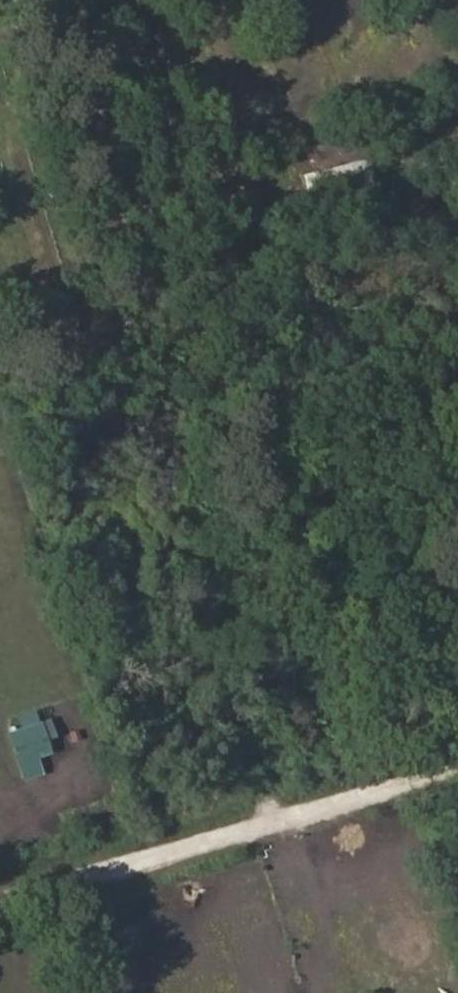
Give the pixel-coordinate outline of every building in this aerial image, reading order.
[(49,752),(39,722),(7,732),(21,778),(39,772),(34,757),(49,752)]
